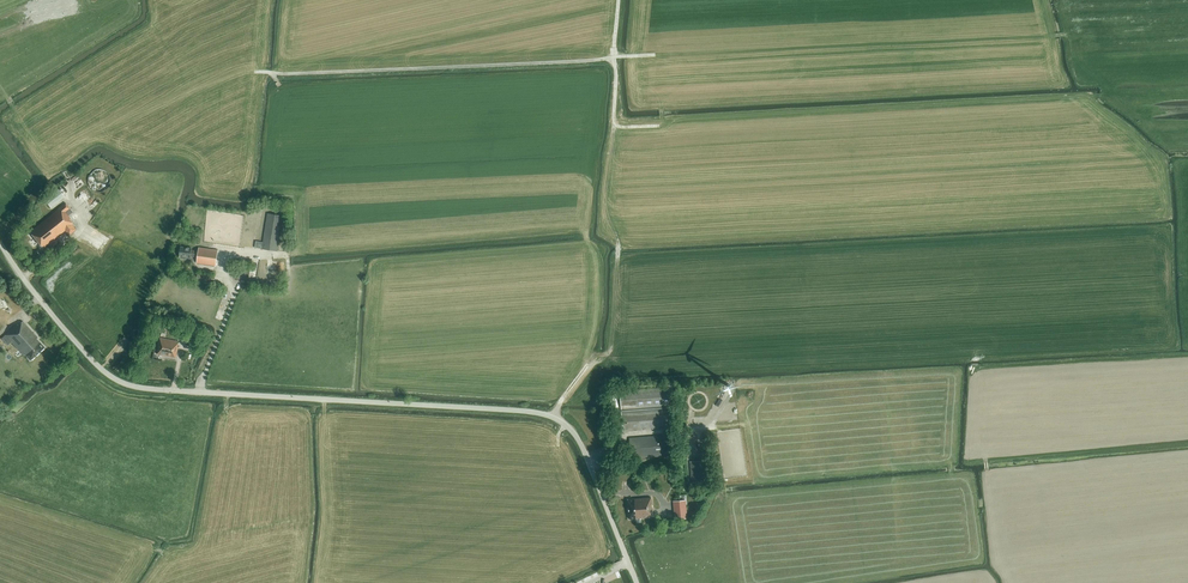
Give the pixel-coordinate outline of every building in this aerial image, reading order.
[(97,191),(109,186),(104,175),(107,174),(104,168),(91,173),(97,191)] [(65,196),(58,188),(44,200),(51,207),(65,196)] [(73,212),(70,207),(66,202),(30,231),(43,248),(48,243),(49,242),(50,242),(65,230),(69,235),(76,229),(72,224),(73,223),(70,219),(71,218),(68,215),(73,212)] [(277,251),(283,215),(268,213),(264,242),(256,241),(255,247),(262,248),(277,251)] [(181,247),(179,258),(186,259),(186,257),(191,257),(191,256),(198,257),(197,263),(216,265),(218,249),(199,247),(199,251),(192,250),(192,248),(181,247)] [(215,282),(216,275),(198,272),(197,280),(215,282)] [(30,360),(45,347),(37,338),(38,337),(23,321),(18,325),(18,324),(2,338),(8,345),(11,341),(24,355),(25,354),(30,360)] [(178,346),(179,341),(161,337),(157,354),(177,357),(179,346),(178,346)] [(9,347),(2,340),(0,342),(0,345),(5,351),(9,347)] [(620,391),(620,394),(611,395),(611,404),(617,404),(618,408),(621,408),(623,431),(673,427),(669,387),(620,391)] [(631,458),(672,455),(670,434),(630,438),(631,458)] [(705,482),(703,461),(690,461),(691,483),(705,482)] [(651,511),(652,511),(651,497),(629,499),(631,519),(635,519),(635,518),(639,517),(639,518),(652,517),(651,511)] [(687,518),(686,500),(673,501),(675,519),(687,518)]
